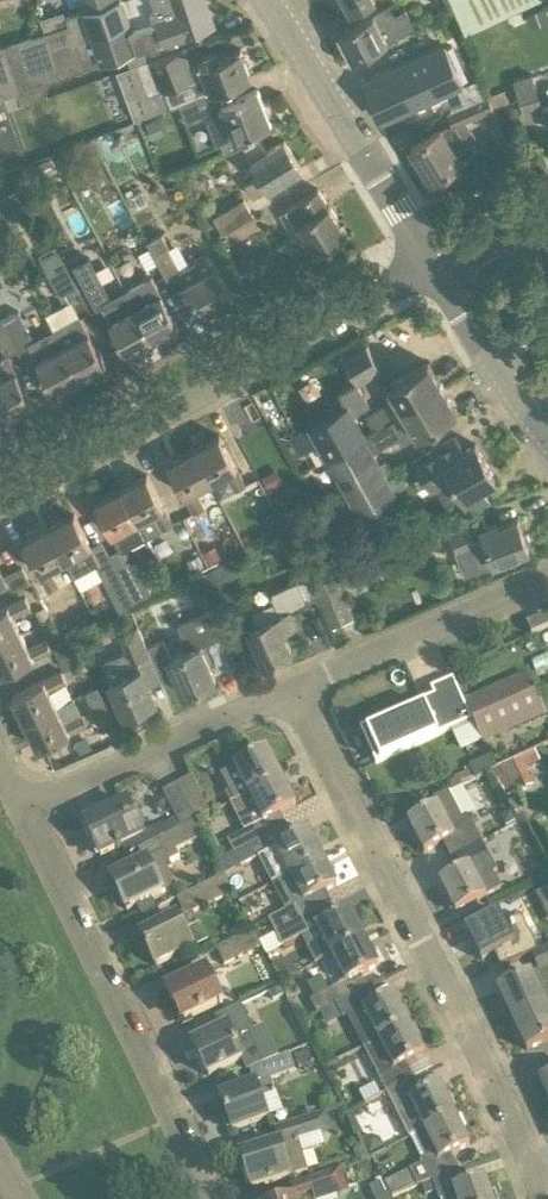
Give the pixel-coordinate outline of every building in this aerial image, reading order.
[(130,22),(76,42),(69,23),(4,45),(13,74),(0,78),(0,96),(4,95),(19,89),(24,103),(48,94),(48,81),(126,53),(130,65),(136,62),(184,45),(206,38),(205,36),(198,39),(195,28),(214,22),(207,0),(157,17),(131,26),(130,22)] [(122,0),(80,0),(84,11),(67,17),(69,23),(76,42),(130,22),(122,0)] [(157,17),(207,0),(206,0),(151,0),(157,17)] [(352,10),(371,0),(346,0),(352,10)] [(465,33),(535,0),(452,0),(465,33)] [(353,58),(415,26),(424,22),(421,15),(412,19),(406,9),(396,14),(391,4),(374,13),(339,31),(353,58)] [(528,12),(532,25),(547,20),(547,18),(544,7),(528,12)] [(189,60),(184,45),(136,62),(148,93),(164,87),(171,107),(180,104),(211,91),(251,76),(240,48),(219,56),(216,50),(189,60)] [(463,82),(448,49),(447,47),(366,84),(382,119),(463,82)] [(526,113),(543,108),(532,74),(515,80),(526,113)] [(505,88),(488,95),(494,108),(511,101),(505,88)] [(4,95),(9,108),(24,103),(19,89),(4,95)] [(187,123),(207,115),(217,141),(221,140),(225,152),(244,145),(260,140),(256,130),(272,124),(258,89),(216,105),(211,91),(180,104),(187,123)] [(12,117),(9,108),(4,95),(0,96),(0,122),(12,117)] [(465,121),(494,108),(488,95),(448,112),(453,125),(448,127),(448,126),(442,130),(441,128),(412,146),(432,180),(462,161),(457,154),(477,142),(465,121)] [(0,158),(24,149),(12,117),(0,122),(0,158)] [(148,124),(153,136),(161,133),(156,120),(148,124)] [(267,151),(260,140),(244,145),(262,174),(246,184),(254,196),(270,187),(302,168),(285,140),(267,151)] [(74,148),(60,156),(72,176),(85,169),(74,148)] [(48,158),(23,171),(29,184),(54,171),(48,158)] [(318,188),(300,199),(299,201),(286,209),(302,235),(306,233),(317,252),(347,233),(329,204),(328,205),(318,188)] [(245,199),(215,217),(224,233),(254,215),(245,199)] [(147,241),(158,261),(167,277),(181,270),(180,268),(181,268),(172,250),(162,233),(147,241)] [(82,290),(67,261),(60,248),(58,249),(51,235),(32,245),(34,248),(31,250),(42,271),(40,272),(45,281),(51,278),(63,301),(82,290)] [(209,253),(181,268),(180,268),(181,270),(188,282),(186,283),(203,313),(233,296),(218,266),(217,267),(209,253)] [(136,307),(153,339),(179,325),(153,276),(142,281),(126,290),(136,307)] [(111,298),(105,301),(106,304),(102,306),(127,353),(153,339),(136,307),(120,316),(111,298)] [(54,328),(34,339),(19,311),(18,311),(13,302),(0,308),(0,320),(2,319),(18,350),(24,360),(34,355),(54,392),(81,378),(54,328)] [(106,364),(80,314),(54,328),(81,378),(106,364)] [(18,350),(2,319),(0,320),(0,343),(6,354),(7,356),(8,355),(18,350)] [(355,381),(357,383),(359,382),(382,368),(367,342),(342,358),(355,381)] [(8,355),(7,356),(6,354),(0,357),(0,363),(7,376),(0,379),(0,401),(8,416),(34,403),(8,355)] [(420,395),(441,383),(429,361),(391,383),(384,387),(392,401),(368,415),(377,430),(401,416),(424,403),(420,395)] [(349,388),(363,414),(378,406),(363,380),(349,388)] [(402,443),(457,411),(441,383),(420,395),(424,403),(401,416),(377,430),(366,437),(330,456),(344,482),(380,462),(374,452),(398,437),(402,443)] [(0,401),(0,421),(8,416),(0,401)] [(354,415),(348,405),(314,426),(330,456),(366,437),(354,415)] [(236,489),(246,484),(220,435),(194,449),(210,479),(226,471),(236,489)] [(423,492),(431,488),(432,489),(452,477),(469,508),(488,497),(482,486),(496,478),(476,443),(463,451),(455,436),(415,459),(423,473),(415,478),(423,492)] [(194,488),(210,479),(194,449),(169,463),(194,511),(204,506),(194,488)] [(386,459),(380,462),(344,482),(360,512),(397,492),(396,490),(407,484),(398,468),(393,471),(386,459)] [(277,468),(262,476),(269,489),(284,481),(277,468)] [(173,523),(148,475),(122,488),(148,536),(162,529),(173,523)] [(96,502),(122,551),(148,536),(122,488),(96,502)] [(137,603),(119,569),(110,552),(99,558),(75,513),(50,527),(74,572),(76,575),(96,565),(121,611),(137,603)] [(460,550),(475,545),(483,566),(529,548),(527,542),(530,537),(528,533),(523,531),(518,519),(499,526),(497,522),(481,527),(478,516),(451,528),(460,550)] [(58,580),(74,572),(50,527),(23,541),(49,590),(60,584),(58,580)] [(215,545),(204,551),(210,562),(221,556),(215,545)] [(203,564),(198,553),(188,559),(193,569),(203,564)] [(135,560),(119,569),(137,603),(153,594),(135,560)] [(11,589),(29,580),(21,564),(3,573),(11,589)] [(334,577),(313,585),(330,626),(351,617),(334,577)] [(308,578),(299,582),(307,599),(316,595),(308,578)] [(271,592),(275,601),(252,611),(258,625),(249,630),(264,664),(292,651),(283,632),(298,625),(292,610),(309,602),(298,580),(271,592)] [(21,631),(13,615),(31,607),(26,597),(0,609),(0,642),(21,631)] [(49,615),(44,606),(36,610),(41,620),(49,615)] [(201,646),(218,638),(230,633),(218,608),(179,625),(190,649),(172,657),(163,638),(148,645),(162,677),(174,672),(184,694),(216,680),(201,646)] [(545,617),(527,625),(532,636),(547,629),(547,623),(545,617)] [(162,677),(148,645),(139,623),(119,632),(127,650),(102,661),(110,680),(125,715),(155,702),(147,683),(162,677)] [(52,649),(46,638),(29,647),(21,631),(0,642),(0,669),(2,674),(52,649)] [(60,658),(78,649),(72,637),(54,646),(60,658)] [(83,661),(78,649),(60,658),(65,670),(83,661)] [(25,721),(57,706),(50,689),(67,681),(62,671),(13,695),(25,721)] [(464,704),(472,722),(536,694),(527,675),(464,704)] [(377,765),(472,722),(464,704),(453,681),(432,691),(439,707),(428,713),(423,703),(361,731),(377,765)] [(86,691),(100,717),(113,711),(99,685),(86,691)] [(536,694),(472,722),(481,745),(546,715),(536,694)] [(82,713),(81,714),(74,698),(57,706),(25,721),(38,748),(88,723),(82,713)] [(87,748),(88,741),(83,737),(77,740),(76,747),(81,751),(87,748)] [(221,777),(234,804),(282,780),(268,752),(221,777)] [(470,768),(471,771),(454,779),(459,788),(496,771),(490,759),(470,768)] [(523,792),(515,774),(525,769),(520,760),(497,771),(509,798),(523,792)] [(177,786),(196,822),(210,815),(192,779),(177,786)] [(230,806),(236,818),(251,809),(260,826),(296,807),(282,780),(234,804),(230,806)] [(181,830),(196,822),(177,786),(163,794),(176,819),(181,830)] [(451,860),(481,844),(468,818),(462,821),(448,794),(433,801),(437,809),(409,824),(424,854),(443,844),(451,860)] [(521,827),(528,823),(516,800),(509,804),(519,824),(521,827)] [(181,830),(176,819),(162,826),(161,824),(141,835),(127,804),(85,825),(101,858),(122,847),(127,857),(141,850),(181,830)] [(501,818),(506,828),(515,823),(510,813),(501,818)] [(196,822),(181,830),(141,850),(146,862),(111,879),(127,912),(137,907),(142,918),(157,911),(151,899),(165,892),(158,876),(173,870),(170,864),(179,860),(176,852),(204,838),(196,822)] [(234,855),(261,841),(254,828),(244,833),(227,841),(234,855)] [(309,833),(273,851),(280,865),(265,872),(272,886),(323,860),(309,833)] [(234,855),(241,868),(258,860),(268,854),(261,841),(234,855)] [(456,914),(501,891),(493,875),(496,873),(481,844),(451,860),(459,875),(440,885),(456,914)] [(337,887),(323,860),(272,886),(286,913),(269,922),(276,935),(302,921),(296,909),(337,887)] [(194,914),(234,894),(225,877),(185,897),(194,914)] [(536,895),(542,906),(547,903),(547,888),(536,895)] [(320,929),(326,940),(307,950),(315,966),(333,957),(365,940),(350,913),(320,929)] [(531,956),(540,953),(521,918),(505,926),(499,913),(465,931),(481,962),(494,956),(501,970),(531,956)] [(157,969),(208,943),(199,926),(191,930),(184,915),(139,937),(148,954),(149,954),(157,969)] [(283,949),(309,935),(302,921),(276,935),(283,949)] [(276,935),(269,922),(252,931),(253,932),(259,944),(276,935)] [(227,966),(262,949),(259,944),(253,932),(218,949),(227,966)] [(379,968),(365,940),(333,957),(346,983),(379,968)] [(540,953),(531,956),(538,973),(498,992),(513,1022),(547,1005),(547,949),(540,953)] [(299,973),(293,960),(292,957),(273,966),(281,982),(299,973)] [(165,990),(174,1007),(182,1025),(223,1004),(206,970),(165,990)] [(280,988),(270,993),(273,1000),(283,996),(280,988)] [(317,1015),(335,1006),(344,1002),(337,988),(310,1002),(317,1015)] [(367,989),(344,1002),(335,1006),(342,1019),(346,1017),(363,1050),(409,1026),(394,997),(376,1006),(367,989)] [(513,1022),(527,1052),(547,1042),(547,1005),(513,1022)] [(246,1072),(249,1071),(263,1065),(249,1034),(253,1032),(241,1006),(214,1020),(219,1032),(192,1045),(208,1078),(241,1062),(246,1072)] [(363,1050),(375,1073),(386,1095),(414,1081),(406,1065),(424,1055),(409,1026),(363,1050)] [(307,1053),(290,1059),(295,1073),(313,1066),(307,1053)] [(249,1071),(254,1086),(220,1099),(232,1133),(267,1120),(260,1101),(276,1095),(271,1082),(295,1073),(289,1056),(263,1065),(249,1071)] [(386,1095),(397,1116),(409,1139),(410,1138),(455,1117),(441,1088),(423,1097),(414,1081),(386,1095)] [(297,1115),(299,1123),(318,1117),(315,1109),(297,1115)] [(309,1173),(299,1144),(333,1133),(326,1115),(318,1117),(299,1123),(274,1131),(278,1144),(241,1156),(252,1191),(291,1178),(309,1173)] [(410,1138),(421,1162),(420,1163),(421,1165),(409,1171),(416,1186),(417,1189),(421,1187),(458,1171),(451,1156),(470,1147),(455,1117),(410,1138)] [(384,1151),(378,1140),(372,1139),(363,1143),(370,1158),(384,1151)] [(356,1146),(353,1153),(356,1159),(360,1164),(370,1160),(363,1147),(356,1146)] [(409,1171),(384,1183),(388,1192),(391,1198),(416,1186),(409,1171)] [(452,1198),(492,1198),(486,1180),(466,1187),(458,1171),(421,1187),(425,1197),(435,1193),(437,1198),(450,1198),(452,1198)] [(341,1172),(289,1189),(293,1198),(330,1198),(348,1193),(341,1172)] [(372,1187),(377,1197),(388,1192),(384,1183),(383,1182),(372,1187)]
